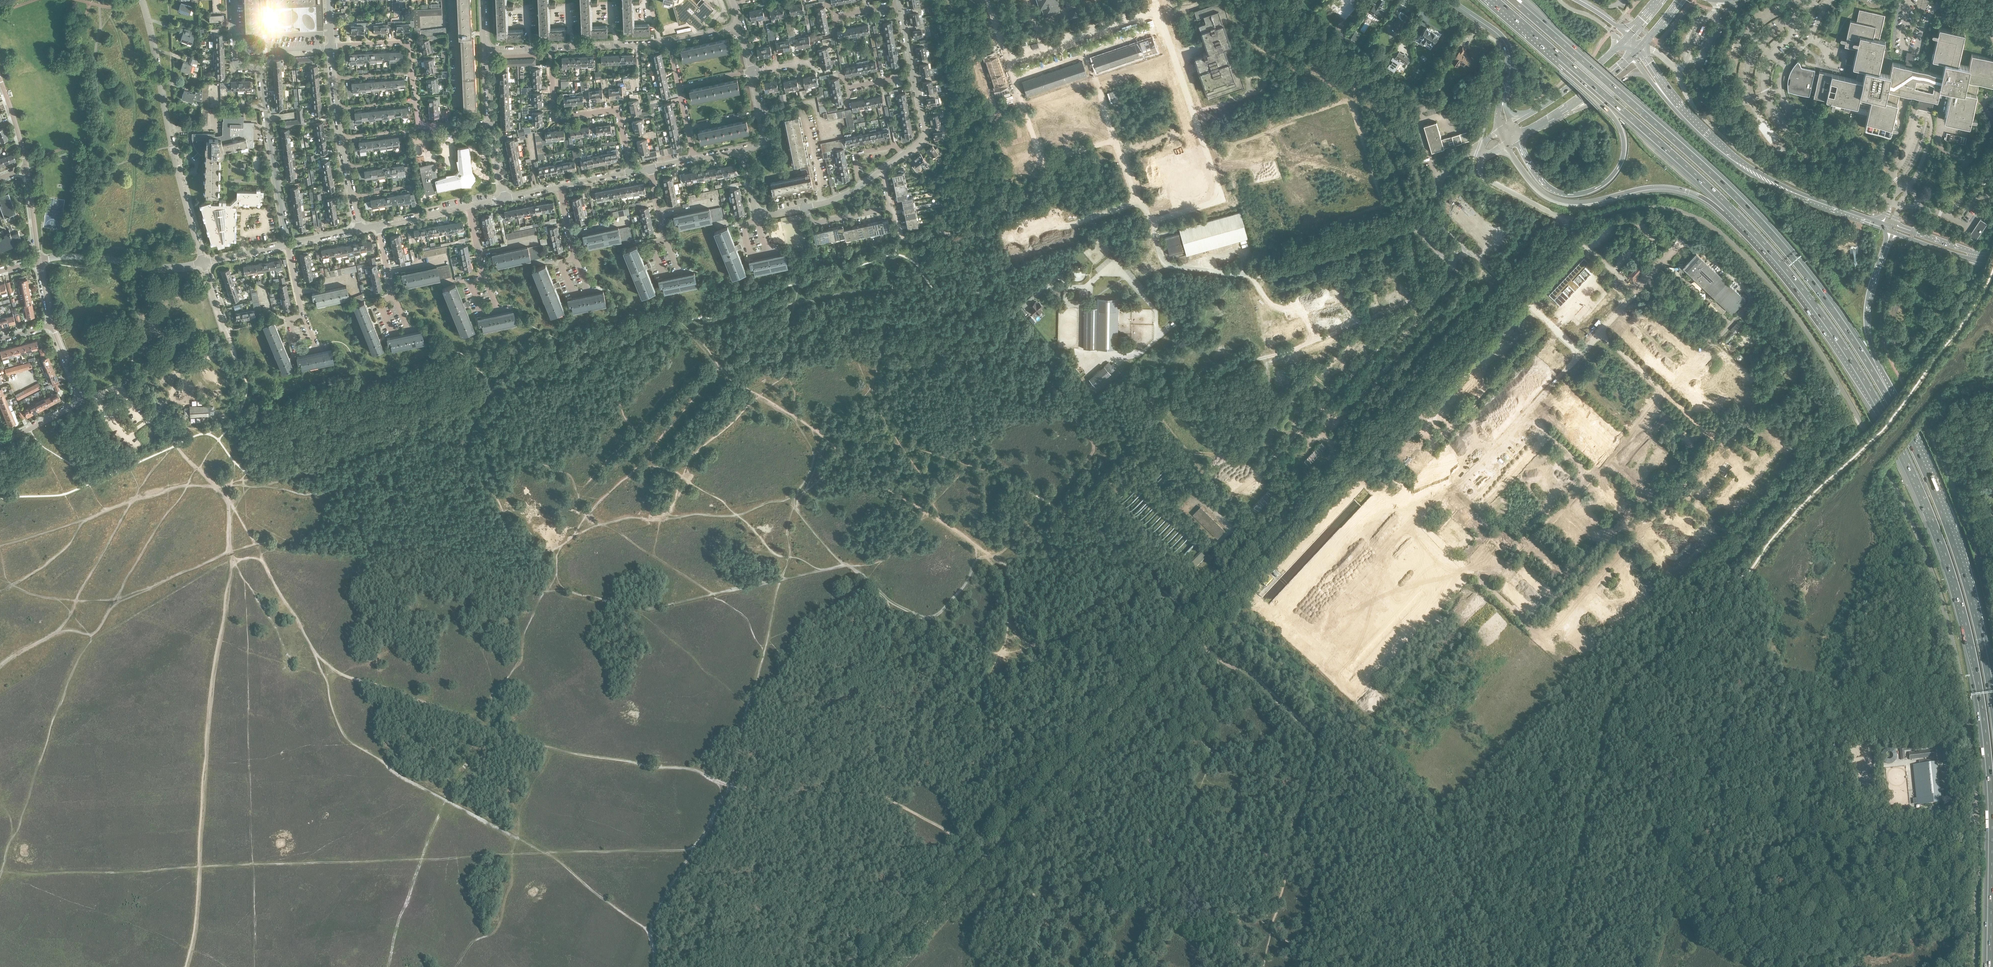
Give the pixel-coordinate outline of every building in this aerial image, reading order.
[(200,10),(199,0),(192,1),(192,7),(192,9),(188,8),(191,4),(186,4),(184,4),(183,6),(182,6),(179,14),(190,18),(193,10),(200,10)] [(213,11),(211,11),(211,15),(209,15),(209,21),(224,20),(224,14),(220,14),(221,14),(221,12),(220,12),(220,11),(220,0),(213,0),(213,11)] [(260,0),(244,0),(245,30),(245,33),(261,32),(260,0)] [(266,6),(271,5),(271,23),(283,22),(284,27),(300,27),(300,30),(317,30),(316,26),(324,26),(322,0),(266,0),(266,6)] [(473,36),(471,37),(469,0),(456,0),(458,37),(460,37),(463,110),(476,109),(473,36)] [(497,5),(497,6),(498,36),(507,35),(507,40),(524,39),(524,38),(524,37),(523,36),(523,31),(523,30),(507,30),(506,6),(510,6),(510,9),(514,9),(514,8),(514,6),(514,3),(510,3),(506,3),(506,0),(497,0),(497,5)] [(540,34),(549,33),(549,38),(555,38),(556,38),(566,37),(565,34),(565,29),(565,28),(549,29),(548,5),(552,4),(552,7),(556,7),(556,6),(556,4),(556,1),(551,1),(549,1),(548,1),(548,0),(539,0),(540,34)] [(581,1),(581,2),(582,32),(591,32),(591,36),(608,35),(607,33),(607,27),(607,26),(591,27),(590,3),(593,3),(593,5),(598,5),(598,2),(598,0),(581,0),(581,1)] [(623,0),(624,30),(633,30),(633,34),(650,34),(650,30),(649,26),(649,24),(633,25),(632,1),(636,1),(636,3),(640,3),(640,1),(640,0),(623,0)] [(704,23),(702,21),(714,8),(705,0),(699,0),(697,3),(694,0),(663,0),(662,2),(670,4),(670,3),(673,2),(679,23),(686,21),(686,20),(688,18),(698,28),(704,23)] [(907,2),(907,4),(907,5),(907,8),(914,7),(914,10),(921,8),(919,0),(907,2)] [(1040,8),(1042,7),(1045,16),(1059,11),(1056,2),(1058,2),(1057,0),(1038,0),(1040,8)] [(1383,0),(1379,0),(1375,6),(1374,5),(1369,12),(1379,19),(1384,11),(1380,9),(1385,1),(1383,0)] [(804,12),(802,3),(795,4),(797,14),(801,13),(801,14),(804,14),(804,12)] [(797,14),(795,4),(789,5),(791,15),(791,16),(794,16),(794,14),(797,14)] [(782,7),(776,8),(778,17),(782,17),(782,18),(785,18),(785,16),(784,16),(782,7)] [(818,15),(826,13),(825,7),(816,8),(818,15)] [(765,20),(764,18),(762,8),(756,9),(758,19),(758,21),(765,20)] [(778,17),(776,8),(770,9),(772,19),(771,19),(771,20),(775,20),(774,18),(778,17)] [(911,19),(920,18),(919,12),(921,12),(921,8),(914,10),(915,13),(908,14),(909,18),(910,17),(911,19)] [(758,19),(756,9),(750,10),(751,20),(751,22),(754,21),(754,20),(758,19)] [(1787,84),(1787,87),(1787,90),(1788,90),(1809,95),(1810,95),(1811,90),(1815,91),(1814,96),(1832,100),(1832,102),(1831,104),(1831,105),(1831,106),(1832,106),(1833,106),(1834,106),(1834,105),(1835,101),(1866,108),(1869,109),(1865,127),(1890,133),(1892,127),(1895,128),(1896,128),(1897,128),(1897,127),(1898,127),(1898,126),(1897,125),(1896,124),(1894,124),(1892,124),(1896,108),(1900,90),(1901,90),(1924,96),(1923,100),(1923,101),(1920,100),(1918,106),(1918,107),(1924,108),(1931,110),(1931,108),(1932,103),(1929,103),(1929,102),(1930,97),(1937,99),(1938,92),(1940,86),(1951,89),(1950,95),(1947,108),(1944,120),(1951,121),(1970,126),(1971,119),(1976,120),(1977,119),(1977,118),(1976,117),(1972,116),(1974,108),(1975,102),(1976,97),(1980,83),(1992,86),(1992,59),(1991,58),(1972,54),(1969,66),(1958,64),(1965,33),(1939,27),(1938,33),(1934,32),(1933,32),(1933,33),(1932,33),(1932,34),(1932,35),(1933,36),(1937,36),(1929,70),(1911,66),(1912,62),(1913,62),(1914,59),(1915,54),(1915,53),(1907,51),(1907,52),(1906,55),(1905,60),(1906,60),(1905,64),(1893,61),(1890,74),(1888,73),(1892,58),(1888,57),(1889,51),(1888,51),(1888,48),(1885,47),(1879,71),(1885,40),(1879,39),(1885,15),(1879,13),(1860,9),(1859,10),(1857,21),(1851,19),(1846,38),(1842,37),(1841,37),(1841,38),(1840,38),(1840,39),(1840,40),(1841,40),(1842,40),(1846,41),(1845,45),(1857,48),(1853,65),(1853,66),(1852,72),(1853,72),(1857,73),(1857,77),(1856,79),(1819,70),(1819,74),(1815,73),(1815,69),(1805,67),(1802,66),(1801,66),(1801,65),(1800,63),(1799,62),(1799,61),(1798,61),(1798,60),(1796,62),(1794,65),(1792,68),(1790,71),(1789,74),(1788,77),(1787,80),(1787,84)] [(1075,10),(1068,12),(1070,19),(1078,16),(1075,10)] [(1405,25),(1410,18),(1405,14),(1402,19),(1398,16),(1393,24),(1395,24),(1392,28),(1399,32),(1404,24),(1405,25)] [(923,17),(920,18),(911,19),(911,22),(910,22),(911,25),(917,24),(918,27),(924,26),(923,17)] [(402,21),(403,31),(409,31),(409,27),(414,26),(414,25),(414,22),(414,20),(410,20),(410,23),(409,23),(406,23),(406,20),(402,21)] [(391,28),(391,21),(388,21),(388,24),(386,24),(383,24),(382,21),(379,22),(379,24),(380,24),(380,32),(386,32),(386,28),(391,28)] [(403,31),(402,21),(399,21),(394,21),(391,21),(391,28),(396,27),(396,32),(403,31)] [(284,31),(284,27),(283,22),(271,23),(267,23),(268,32),(284,31)] [(364,29),(368,29),(368,22),(365,22),(365,25),(363,25),(360,25),(360,22),(357,23),(357,25),(357,33),(364,33),(364,29)] [(371,22),(368,22),(368,29),(373,28),(374,32),(380,32),(380,24),(379,24),(379,22),(376,22),(376,23),(371,24),(371,22)] [(349,26),(349,23),(345,23),(346,30),(351,29),(351,33),(357,33),(357,25),(350,25),(350,26),(349,26)] [(868,24),(862,26),(863,34),(870,33),(868,24)] [(1230,46),(1223,26),(1223,24),(1215,27),(1214,26),(1209,28),(1210,29),(1207,30),(1210,36),(1203,38),(1208,53),(1207,53),(1206,52),(1203,53),(1203,54),(1195,57),(1199,70),(1197,71),(1198,76),(1201,75),(1209,100),(1245,87),(1237,66),(1230,68),(1229,65),(1231,64),(1230,59),(1228,60),(1226,56),(1233,53),(1230,46)] [(828,25),(820,27),(821,33),(830,32),(828,25)] [(924,26),(918,27),(918,30),(913,31),(914,39),(919,38),(918,37),(926,36),(924,26)] [(184,29),(181,28),(178,35),(182,36),(181,40),(188,42),(187,45),(191,46),(194,36),(191,34),(192,31),(185,28),(184,29)] [(218,34),(218,28),(210,29),(210,32),(213,32),(214,38),(213,38),(213,41),(223,40),(223,34),(218,34)] [(1438,37),(1436,36),(1437,34),(1427,28),(1425,31),(1424,31),(1421,35),(1422,36),(1421,37),(1423,38),(1422,40),(1422,39),(1420,43),(1423,45),(1425,43),(1430,46),(1433,41),(1435,42),(1436,42),(1437,41),(1437,40),(1438,40),(1438,39),(1438,38),(1438,37)] [(845,38),(843,29),(837,31),(839,39),(845,38)] [(1335,36),(1342,40),(1346,35),(1339,30),(1335,36)] [(1410,37),(1415,40),(1418,35),(1413,32),(1410,37)] [(810,45),(808,36),(809,36),(808,34),(805,35),(806,36),(802,37),(804,46),(810,45)] [(804,46),(802,37),(798,38),(798,36),(795,37),(795,38),(796,38),(797,48),(804,46)] [(1152,37),(1092,58),(1097,72),(1157,51),(1152,37)] [(681,48),(684,60),(731,50),(728,38),(681,48)] [(791,49),(789,39),(789,38),(786,38),(786,40),(782,41),(784,50),(791,49)] [(421,47),(430,45),(429,39),(419,41),(421,47)] [(784,50),(782,41),(779,41),(778,40),(775,40),(776,42),(778,52),(784,50)] [(916,53),(926,51),(929,51),(927,42),(921,43),(922,46),(916,48),(916,49),(915,49),(916,53)] [(746,68),(740,43),(734,45),(740,69),(746,68)] [(767,46),(763,47),(765,57),(772,55),(770,46),(770,44),(767,45),(767,46)] [(432,45),(430,45),(421,47),(422,53),(425,53),(425,54),(434,52),(432,45)] [(828,47),(823,48),(822,45),(818,45),(818,49),(820,55),(829,54),(828,50),(830,50),(829,47),(828,47)] [(760,48),(759,46),(756,47),(757,48),(759,58),(765,57),(763,47),(760,48)] [(1471,60),(1463,54),(1466,49),(1463,46),(1454,59),(1452,62),(1456,67),(1461,63),(1467,67),(1467,66),(1469,65),(1471,63),(1470,61),(1471,60)] [(927,57),(926,51),(916,53),(917,57),(918,57),(918,59),(924,57),(924,60),(931,59),(930,56),(927,57)] [(1406,64),(1410,58),(1399,51),(1395,58),(1393,57),(1392,59),(1392,60),(1393,61),(1394,61),(1391,65),(1390,64),(1388,67),(1395,71),(1400,62),(1402,63),(1403,62),(1406,64)] [(996,52),(983,57),(984,61),(986,61),(994,86),(993,87),(994,91),(1008,86),(1006,82),(1007,82),(999,56),(998,57),(996,52)] [(655,61),(663,59),(661,53),(650,55),(652,61),(654,60),(655,61)] [(194,57),(191,56),(188,64),(183,62),(180,69),(190,73),(193,65),(197,66),(198,63),(200,64),(201,60),(199,59),(197,58),(198,55),(195,54),(194,57)] [(633,54),(627,54),(627,63),(631,63),(631,64),(637,64),(636,58),(633,58),(633,54)] [(830,60),(829,54),(820,55),(821,62),(830,60)] [(931,59),(924,60),(925,64),(920,65),(920,66),(919,66),(919,70),(930,68),(929,63),(932,62),(931,59)] [(831,64),(830,60),(821,62),(822,68),(832,66),(832,67),(833,66),(833,63),(831,64)] [(865,72),(863,64),(862,61),(856,62),(857,65),(858,74),(865,72)] [(1082,61),(1022,82),(1027,95),(1087,75),(1082,61)] [(869,63),(871,71),(877,70),(875,62),(869,63)] [(311,63),(308,63),(308,66),(309,66),(310,65),(310,72),(318,71),(317,65),(317,64),(315,65),(315,63),(311,63)] [(435,65),(424,66),(425,73),(428,72),(429,74),(437,72),(436,67),(435,67),(435,65)] [(533,65),(530,65),(530,66),(532,70),(532,75),(541,74),(540,68),(540,65),(536,65),(533,65)] [(665,71),(664,65),(656,67),(654,67),(654,71),(655,74),(657,73),(665,71)] [(506,66),(503,67),(504,72),(499,72),(499,79),(508,78),(508,72),(508,66),(506,66)] [(852,75),(851,66),(844,68),(846,76),(852,75)] [(934,76),(934,73),(933,68),(930,68),(919,70),(920,74),(921,74),(922,76),(927,75),(928,78),(934,76)] [(816,75),(810,76),(811,86),(815,85),(816,86),(818,86),(818,84),(816,75)] [(811,86),(810,76),(803,77),(805,87),(805,89),(808,88),(808,86),(811,86)] [(923,88),(933,86),(932,80),(935,80),(934,76),(928,78),(928,81),(923,82),(923,83),(922,84),(923,88)] [(657,86),(660,85),(668,84),(667,77),(658,79),(656,80),(657,86)] [(603,93),(606,93),(604,78),(602,78),(601,78),(602,89),(599,89),(599,90),(596,91),(597,100),(604,99),(603,93)] [(604,78),(606,93),(609,92),(610,98),(617,98),(615,88),(612,88),(612,87),(609,88),(607,78),(604,78)] [(387,79),(384,79),(385,88),(385,91),(392,90),(391,80),(387,80),(387,79)] [(690,89),(692,101),(740,91),(737,79),(690,89)] [(799,88),(798,88),(796,79),(790,80),(792,89),(796,89),(796,90),(799,90),(799,88)] [(250,86),(250,80),(243,81),(244,89),(244,91),(246,91),(246,92),(252,92),(252,86),(250,86)] [(589,91),(589,90),(587,80),(584,80),(585,90),(586,97),(590,97),(590,101),(597,100),(596,91),(592,91),(592,90),(589,91)] [(777,80),(770,81),(772,91),(776,90),(776,92),(779,91),(779,90),(778,90),(777,80)] [(792,89),(790,80),(784,81),(786,91),(785,91),(785,92),(789,92),(788,90),(792,89)] [(227,91),(231,91),(233,91),(234,90),(238,90),(237,81),(231,81),(226,82),(226,85),(226,88),(226,91),(227,91)] [(772,91),(770,81),(764,82),(766,92),(765,92),(766,94),(768,93),(768,92),(772,91)] [(754,109),(749,84),(743,86),(748,110),(754,109)] [(933,86),(923,88),(924,92),(925,91),(925,93),(931,92),(931,95),(938,94),(937,90),(936,85),(933,86)] [(626,89),(625,86),(622,86),(619,87),(615,88),(617,98),(623,97),(623,95),(627,94),(626,92),(626,89)] [(196,90),(195,94),(184,90),(182,98),(192,102),(194,99),(202,102),(202,100),(202,97),(202,93),(202,92),(196,90)] [(662,98),(670,96),(669,90),(661,91),(659,92),(660,98),(662,98)] [(639,99),(637,92),(633,93),(629,94),(630,101),(628,101),(630,108),(640,106),(639,102),(640,102),(639,99)] [(938,94),(931,95),(932,98),(926,99),(928,107),(932,106),(932,105),(936,104),(937,105),(940,105),(938,94)] [(843,103),(842,96),(834,98),(835,105),(843,103)] [(878,108),(881,107),(881,105),(884,104),(882,96),(876,97),(877,105),(878,108)] [(652,114),(655,113),(653,106),(658,105),(658,102),(649,104),(651,110),(652,114)] [(665,110),(673,109),(672,102),(661,105),(663,111),(665,110)] [(404,107),(404,106),(400,106),(401,116),(402,118),(408,118),(408,115),(412,115),(411,112),(408,112),(407,107),(404,107)] [(640,106),(630,108),(631,114),(642,112),(641,109),(640,109),(640,106)] [(931,121),(940,119),(939,114),(942,113),(941,110),(934,112),(935,115),(928,116),(929,120),(930,119),(931,121)] [(219,199),(219,202),(216,202),(216,199),(214,199),(214,195),(218,195),(218,193),(217,192),(217,187),(218,186),(218,182),(218,181),(218,176),(218,171),(218,170),(218,165),(219,165),(219,160),(218,160),(218,157),(219,157),(220,157),(220,156),(221,156),(222,156),(222,155),(221,154),(220,151),(223,151),(223,152),(226,151),(226,150),(231,149),(232,149),(236,148),(237,148),(242,147),(245,146),(247,145),(247,147),(253,147),(253,141),(253,139),(253,123),(246,123),(243,123),(243,116),(223,115),(223,135),(218,136),(215,136),(215,133),(202,133),(202,135),(193,135),(193,138),(194,140),(194,143),(195,145),(197,148),(198,150),(200,149),(206,149),(206,157),(205,157),(205,162),(206,162),(205,167),(205,168),(205,173),(205,178),(205,179),(204,183),(205,184),(205,189),(204,190),(204,192),(206,192),(206,195),(210,195),(210,200),(210,201),(201,203),(201,206),(212,243),(217,242),(218,246),(224,244),(230,244),(230,240),(234,240),(234,237),(235,205),(238,202),(238,203),(243,203),(243,202),(260,203),(260,200),(263,200),(263,191),(260,191),(260,189),(256,189),(256,191),(236,190),(236,197),(230,203),(225,203),(225,199),(219,199)] [(799,176),(799,178),(771,184),(774,197),(802,191),(813,189),(811,176),(812,176),(810,163),(808,163),(799,116),(785,119),(795,166),(800,165),(802,173),(797,174),(798,176),(799,176)] [(543,118),(532,119),(532,122),(535,122),(535,128),(539,128),(539,127),(540,127),(540,125),(543,125),(543,118)] [(633,121),(634,127),(644,125),(643,122),(644,122),(644,119),(633,121)] [(940,119),(931,121),(931,123),(930,124),(931,127),(938,126),(938,129),(944,127),(944,124),(941,125),(940,119)] [(746,120),(699,130),(702,142),(749,132),(746,120)] [(1469,131),(1468,131),(1443,138),(1437,121),(1425,125),(1433,151),(1471,140),(1469,131)] [(612,132),(612,134),(616,134),(615,125),(611,125),(611,124),(603,125),(605,133),(612,132)] [(596,127),(593,128),(594,137),(597,136),(597,134),(605,133),(603,125),(596,126),(596,127)] [(644,125),(634,127),(635,134),(646,132),(646,128),(644,129),(644,125)] [(589,127),(583,128),(584,136),(590,135),(590,137),(594,137),(593,128),(589,128),(589,127)] [(889,127),(882,128),(884,138),(890,137),(889,127)] [(935,141),(939,140),(939,139),(946,138),(945,133),(945,132),(944,127),(938,129),(939,132),(933,133),(935,141)] [(872,141),(878,140),(876,132),(876,129),(870,130),(870,133),(872,141)] [(543,140),(543,144),(547,143),(547,141),(553,140),(552,132),(545,132),(546,136),(542,136),(542,138),(543,140)] [(1947,133),(1946,137),(1945,136),(1944,139),(1945,139),(1945,140),(1965,144),(1967,137),(1947,133)] [(852,137),(852,136),(851,134),(845,135),(847,146),(853,145),(852,136),(852,137)] [(386,149),(385,138),(382,138),(381,137),(381,136),(378,136),(380,150),(386,149)] [(391,136),(392,148),(399,147),(398,136),(395,137),(394,136),(391,136)] [(519,142),(518,138),(506,141),(507,147),(516,145),(515,142),(519,142)] [(648,138),(637,140),(638,147),(648,145),(647,142),(648,142),(648,138)] [(366,149),(365,140),(362,140),(362,141),(359,141),(359,144),(360,150),(359,150),(360,152),(366,151),(367,151),(366,149)] [(654,157),(653,151),(650,151),(650,148),(649,148),(648,145),(638,147),(639,154),(642,153),(643,159),(654,157)] [(940,156),(942,154),(938,148),(936,150),(933,146),(926,151),(928,154),(929,154),(932,157),(936,155),(937,157),(939,155),(940,156)] [(433,163),(419,166),(426,195),(433,193),(435,192),(436,193),(435,191),(437,190),(437,191),(461,185),(470,187),(475,180),(471,171),(468,147),(458,148),(458,167),(458,170),(457,170),(455,172),(456,173),(453,174),(438,179),(433,163)] [(572,149),(574,158),(580,156),(578,148),(572,149)] [(834,156),(837,156),(845,154),(844,148),(843,148),(840,149),(837,149),(836,150),(834,150),(833,150),(834,156)] [(510,159),(519,157),(521,157),(520,151),(517,151),(508,153),(510,159)] [(617,151),(611,153),(613,162),(619,161),(617,151)] [(13,153),(10,154),(9,153),(7,154),(10,162),(16,159),(13,153)] [(611,153),(605,154),(607,163),(613,162),(611,153)] [(928,164),(931,162),(927,157),(924,159),(920,153),(917,156),(918,156),(916,158),(922,165),(926,162),(928,164)] [(4,155),(5,156),(2,157),(5,164),(10,162),(7,154),(4,155)] [(607,163),(605,154),(598,155),(600,164),(607,163)] [(598,155),(592,156),(594,166),(600,164),(598,155)] [(922,165),(916,158),(915,159),(914,158),(911,160),(915,166),(913,167),(917,173),(919,171),(918,168),(922,165)] [(329,159),(321,161),(322,167),(330,166),(329,160),(329,159)] [(562,163),(562,159),(556,161),(556,164),(558,173),(564,172),(562,163)] [(577,169),(575,160),(568,161),(570,171),(577,169)] [(400,164),(396,164),(398,174),(405,173),(405,175),(408,174),(407,166),(404,166),(403,164),(400,165),(400,164)] [(739,167),(735,168),(734,164),(728,165),(730,176),(741,174),(739,167)] [(728,165),(722,166),(724,176),(727,175),(727,177),(730,176),(728,165)] [(385,176),(383,166),(380,167),(380,168),(377,168),(378,177),(381,176),(382,178),(385,178),(385,176)] [(538,167),(535,167),(537,175),(540,174),(540,177),(547,176),(545,166),(538,168),(538,167)] [(685,173),(683,173),(684,182),(684,183),(686,182),(693,181),(691,172),(685,173)] [(524,175),(522,176),(513,178),(515,184),(524,182),(526,181),(524,175)] [(665,186),(674,184),(673,177),(663,179),(665,186)] [(325,192),(327,192),(335,190),(334,184),(326,185),(324,186),(325,192)] [(674,184),(665,186),(666,192),(675,190),(674,184)] [(628,197),(634,196),(632,185),(626,186),(628,197)] [(739,188),(738,185),(730,187),(730,189),(731,196),(741,193),(739,187),(739,188)] [(622,198),(628,197),(626,186),(620,187),(621,195),(622,198)] [(675,190),(666,192),(667,198),(677,196),(675,190)] [(597,202),(604,201),(602,191),(595,192),(597,200),(597,202)] [(11,223),(20,220),(17,212),(16,212),(9,192),(0,195),(0,205),(1,208),(0,209),(0,216),(4,226),(8,225),(11,223)] [(404,202),(403,192),(400,193),(400,194),(396,195),(398,203),(404,202)] [(403,192),(404,202),(411,201),(410,195),(410,192),(406,193),(406,192),(403,192)] [(742,200),(741,193),(731,196),(732,202),(742,200)] [(398,203),(396,195),(393,195),(393,194),(389,195),(391,204),(398,203)] [(678,202),(677,196),(667,198),(668,205),(678,202)] [(378,207),(377,197),(374,198),(374,199),(370,199),(371,202),(371,208),(378,207)] [(385,205),(383,197),(380,197),(377,197),(378,207),(385,205)] [(573,205),(585,203),(583,197),(581,197),(572,199),(573,205)] [(742,200),(732,202),(734,208),(743,206),(742,200)] [(547,203),(549,211),(549,213),(555,211),(553,202),(547,203)] [(585,203),(573,205),(575,211),(583,209),(583,206),(585,205),(585,203)] [(640,208),(642,214),(650,213),(649,206),(648,207),(648,204),(641,205),(642,208),(640,208)] [(1985,219),(1984,221),(1980,219),(1968,236),(1975,241),(1987,223),(1986,222),(1989,217),(1987,216),(1989,213),(1976,204),(1972,211),(1985,219)] [(743,206),(734,208),(735,214),(744,212),(743,206)] [(711,215),(710,209),(709,208),(709,209),(678,216),(678,214),(674,215),(676,222),(679,221),(680,228),(681,228),(680,226),(711,220),(712,222),(712,221),(711,215)] [(502,213),(504,220),(504,222),(507,222),(507,221),(513,220),(512,218),(511,210),(505,211),(505,213),(502,213)] [(483,224),(492,223),(492,222),(494,222),(492,213),(486,215),(486,217),(481,218),(483,224)] [(641,221),(643,221),(651,219),(650,213),(642,214),(639,215),(641,221)] [(585,215),(576,217),(577,224),(588,221),(587,215),(585,216),(585,215)] [(329,219),(325,220),(326,224),(330,223),(331,223),(331,224),(333,224),(333,223),(338,222),(337,216),(329,217),(329,219)] [(642,227),(644,227),(652,225),(651,219),(643,221),(641,221),(641,222),(642,227)] [(462,221),(455,222),(458,233),(464,232),(462,221)] [(308,222),(296,224),(296,225),(297,224),(298,230),(298,231),(306,229),(309,229),(310,229),(309,226),(309,225),(305,226),(305,223),(309,223),(308,222)] [(455,222),(449,223),(452,234),(458,233),(455,222)] [(484,230),(493,229),(495,228),(494,222),(492,222),(492,223),(483,224),(484,230)] [(11,223),(8,225),(10,232),(4,234),(5,236),(0,238),(0,249),(14,243),(14,241),(21,238),(18,231),(14,233),(11,224),(11,223)] [(449,223),(443,225),(445,233),(446,235),(452,234),(449,223)] [(557,223),(551,224),(547,225),(549,234),(551,234),(559,232),(558,226),(557,226),(557,223)] [(644,227),(642,227),(643,235),(648,234),(648,232),(654,231),(652,225),(644,227)] [(439,234),(438,226),(431,227),(433,235),(436,235),(437,237),(440,236),(439,234)] [(744,272),(737,253),(735,249),(741,247),(739,244),(734,246),(733,243),(732,241),(726,227),(728,227),(728,226),(715,231),(733,277),(746,272),(746,271),(744,272)] [(621,240),(620,234),(619,228),(619,227),(583,234),(585,241),(588,241),(589,248),(621,241),(621,240)] [(410,231),(412,240),(413,242),(416,242),(415,238),(421,237),(419,229),(413,230),(410,231)] [(494,235),(485,236),(487,243),(498,241),(496,234),(494,235)] [(391,244),(401,242),(403,241),(401,235),(390,237),(391,244)] [(371,240),(365,242),(367,252),(373,251),(373,250),(377,249),(376,242),(372,243),(371,240)] [(402,248),(401,242),(391,244),(393,250),(402,248)] [(465,242),(459,243),(455,244),(458,253),(460,253),(468,251),(467,245),(466,245),(465,242)] [(360,252),(360,250),(359,243),(352,244),(354,252),(357,251),(358,253),(360,252)] [(553,252),(555,252),(563,250),(562,244),(553,245),(554,249),(553,249),(553,252)] [(340,246),(342,256),(348,255),(348,253),(346,245),(340,246)] [(644,264),(637,245),(624,251),(642,296),(655,291),(646,268),(650,267),(648,263),(644,264)] [(336,257),(342,256),(340,246),(334,247),(335,255),(336,257)] [(529,254),(528,248),(528,246),(493,254),(494,260),(497,260),(499,267),(531,260),(529,254)] [(394,256),(405,253),(404,247),(402,248),(393,250),(394,256)] [(329,259),(329,256),(328,248),(321,249),(321,250),(322,256),(322,257),(325,257),(326,259),(329,259)] [(309,257),(308,253),(307,253),(307,252),(303,253),(303,254),(300,255),(301,261),(309,260),(311,259),(311,257),(309,257)] [(1682,267),(1713,296),(1732,313),(1740,305),(1746,299),(1727,281),(1696,252),(1682,267)] [(405,253),(394,256),(395,262),(405,260),(407,260),(405,253)] [(754,261),(753,260),(750,260),(751,267),(754,267),(755,270),(756,274),(756,272),(787,266),(787,267),(788,267),(785,253),(784,253),(785,254),(754,261)] [(1584,257),(1549,294),(1554,299),(1563,290),(1569,296),(1591,273),(1585,267),(1589,262),(1584,257)] [(281,259),(274,260),(276,270),(283,269),(281,259)] [(302,268),(311,266),(310,262),(312,262),(312,259),(311,259),(309,260),(301,261),(302,268)] [(376,261),(369,262),(368,263),(369,265),(370,272),(378,270),(376,264),(376,261)] [(1646,267),(1640,262),(1627,275),(1633,281),(1646,267)] [(462,271),(464,271),(472,269),(471,263),(462,265),(463,268),(462,268),(462,271)] [(546,265),(533,270),(551,315),(564,310),(555,287),(559,285),(558,282),(553,284),(546,265)] [(438,273),(437,267),(437,266),(401,273),(403,280),(406,279),(407,286),(440,279),(438,273)] [(223,278),(231,275),(229,269),(221,271),(223,278)] [(316,278),(315,272),(312,272),(304,274),(305,280),(313,278),(316,278)] [(694,274),(663,280),(663,279),(659,280),(661,287),(664,286),(665,290),(665,293),(666,293),(665,291),(697,285),(697,286),(694,272),(694,274)] [(233,281),(231,275),(223,278),(225,284),(233,281)] [(19,287),(29,285),(27,279),(20,280),(17,280),(19,287)] [(233,281),(225,284),(227,290),(235,287),(233,281)] [(280,292),(288,290),(286,284),(285,281),(279,282),(280,285),(278,285),(280,292)] [(380,283),(373,284),(374,293),(379,292),(379,290),(382,289),(380,283)] [(442,289),(461,334),(473,329),(464,306),(468,304),(467,301),(463,303),(455,284),(442,289)] [(229,296),(237,293),(240,292),(238,286),(235,287),(227,290),(229,296)] [(317,305),(349,299),(346,286),(312,293),(313,299),(316,299),(317,305)] [(237,293),(229,296),(231,302),(239,299),(237,293)] [(574,312),(606,305),(604,293),(571,300),(571,298),(568,299),(570,306),(572,305),(574,312)] [(1084,308),(1083,348),(1117,349),(1118,298),(1097,298),(1097,303),(1091,303),(1091,308),(1084,308)] [(261,308),(259,301),(253,302),(253,303),(254,308),(247,309),(249,319),(256,317),(255,314),(262,313),(261,308)] [(353,305),(372,352),(383,348),(364,301),(353,305)] [(1039,303),(1038,304),(1036,302),(1031,306),(1033,308),(1031,310),(1034,314),(1036,312),(1037,313),(1041,310),(1040,309),(1042,307),(1039,303)] [(25,311),(23,311),(25,318),(27,318),(27,317),(35,316),(33,310),(25,311)] [(237,321),(243,320),(241,311),(235,313),(237,321)] [(483,331),(515,324),(513,312),(480,319),(480,317),(477,318),(479,325),(482,324),(483,331)] [(11,316),(7,317),(9,324),(15,322),(13,314),(11,315),(11,316)] [(273,320),(263,324),(282,371),(293,367),(273,320)] [(1731,329),(1736,333),(1742,326),(1737,322),(1731,329)] [(392,350),(424,344),(421,332),(390,338),(390,337),(387,338),(388,344),(390,344),(392,350)] [(37,340),(30,342),(32,349),(38,348),(37,340)] [(21,355),(20,352),(18,345),(13,347),(14,354),(18,353),(18,355),(21,355)] [(9,356),(7,348),(0,350),(2,357),(9,356)] [(302,369),(334,363),(331,351),(300,357),(299,356),(297,357),(298,363),(301,362),(302,369)] [(42,366),(51,362),(49,356),(42,359),(39,360),(42,366)] [(44,372),(46,371),(53,368),(51,362),(42,366),(44,372)] [(1109,362),(1089,379),(1096,387),(1111,373),(1117,367),(1113,363),(1111,364),(1109,362)] [(1374,376),(1374,377),(1377,380),(1381,376),(1385,372),(1391,365),(1390,364),(1388,362),(1387,362),(1387,363),(1382,369),(1380,370),(1377,374),(1374,376)] [(53,368),(46,371),(49,376),(56,374),(53,368)] [(58,379),(56,374),(49,376),(51,382),(58,379)] [(1356,396),(1360,399),(1363,395),(1367,391),(1373,384),(1372,383),(1370,381),(1369,382),(1364,388),(1362,389),(1359,393),(1356,396)] [(61,399),(57,392),(53,394),(53,392),(50,393),(55,402),(61,399)] [(49,405),(55,402),(50,393),(48,395),(49,396),(46,398),(49,405)] [(31,405),(29,400),(27,397),(25,398),(27,401),(29,406),(33,413),(38,410),(35,403),(31,405)] [(46,398),(40,400),(44,407),(49,405),(46,398)] [(0,402),(0,404),(2,408),(9,405),(6,400),(0,402)] [(44,407),(40,400),(35,403),(38,410),(44,407)] [(11,411),(9,405),(2,408),(4,414),(11,411)] [(29,406),(24,409),(27,416),(33,413),(29,406)] [(184,408),(184,409),(185,415),(185,416),(186,416),(207,414),(213,414),(214,414),(214,413),(214,407),(213,407),(213,406),(206,406),(185,408),(184,408)] [(6,419),(13,417),(16,416),(14,410),(11,411),(4,414),(6,419)] [(1671,417),(1666,412),(1653,426),(1658,431),(1671,417)] [(13,417),(6,419),(9,425),(13,424),(14,425),(15,425),(16,425),(17,425),(18,424),(19,423),(18,421),(16,416),(13,417)] [(1164,487),(1175,476),(1169,471),(1159,481),(1164,487)] [(1124,474),(1109,488),(1114,493),(1115,494),(1129,480),(1128,479),(1124,474)] [(1178,500),(1175,504),(1180,509),(1184,506),(1178,500)] [(1936,750),(1909,753),(1910,759),(1936,756),(1936,750)] [(1941,795),(1940,795),(1937,760),(1919,762),(1919,765),(1913,765),(1917,805),(1942,803),(1941,795)]
